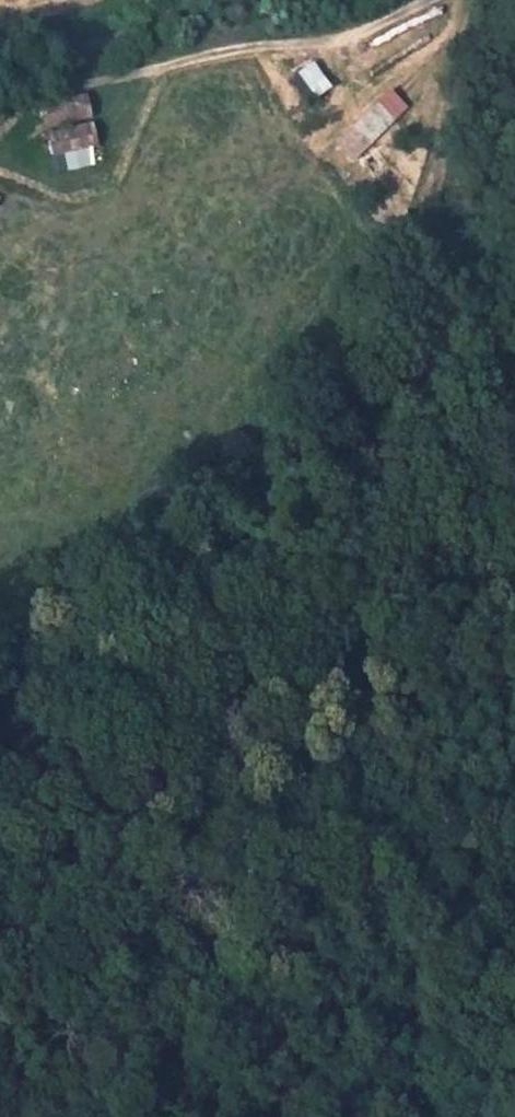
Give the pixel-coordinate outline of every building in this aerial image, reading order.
[(405,109),(386,91),(377,101),(395,119),(405,109)] [(48,128),(93,118),(88,93),(42,104),(48,128)] [(355,123),(374,141),(395,119),(377,101),(355,123)] [(47,132),(58,172),(102,162),(93,122),(47,132)]
